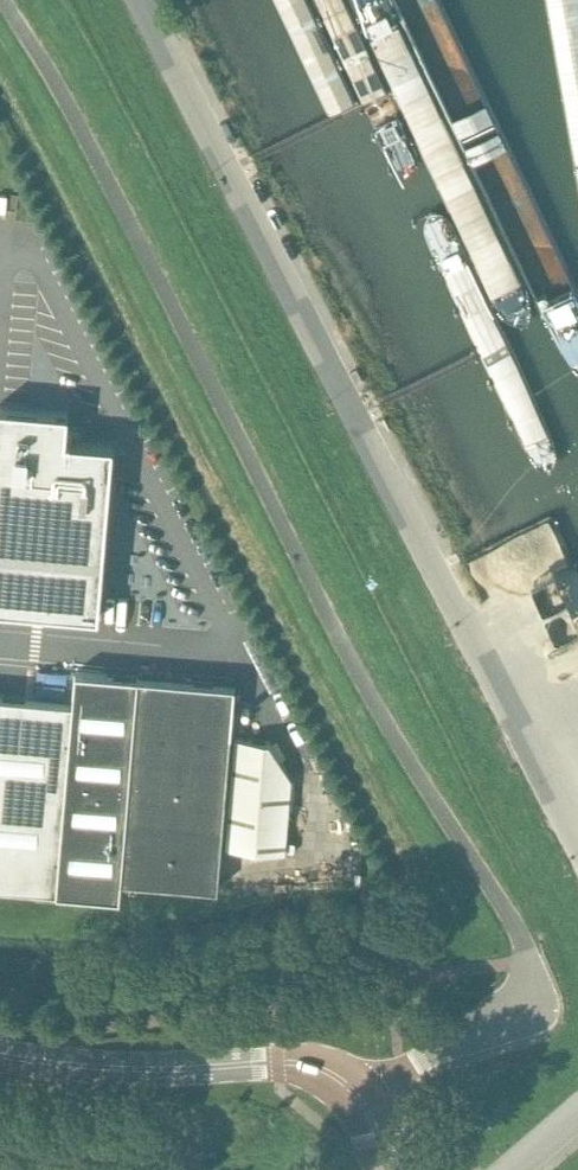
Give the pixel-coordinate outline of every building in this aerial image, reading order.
[(98,615),(105,544),(113,449),(113,446),(113,445),(111,445),(66,441),(69,413),(7,408),(0,407),(0,607),(98,615)] [(74,702),(58,891),(120,897),(121,880),(218,888),(219,875),(231,733),(235,685),(138,677),(76,671),(74,702)] [(58,891),(74,702),(0,696),(0,886),(58,891)] [(234,738),(226,845),(285,851),(294,743),(234,738)]
